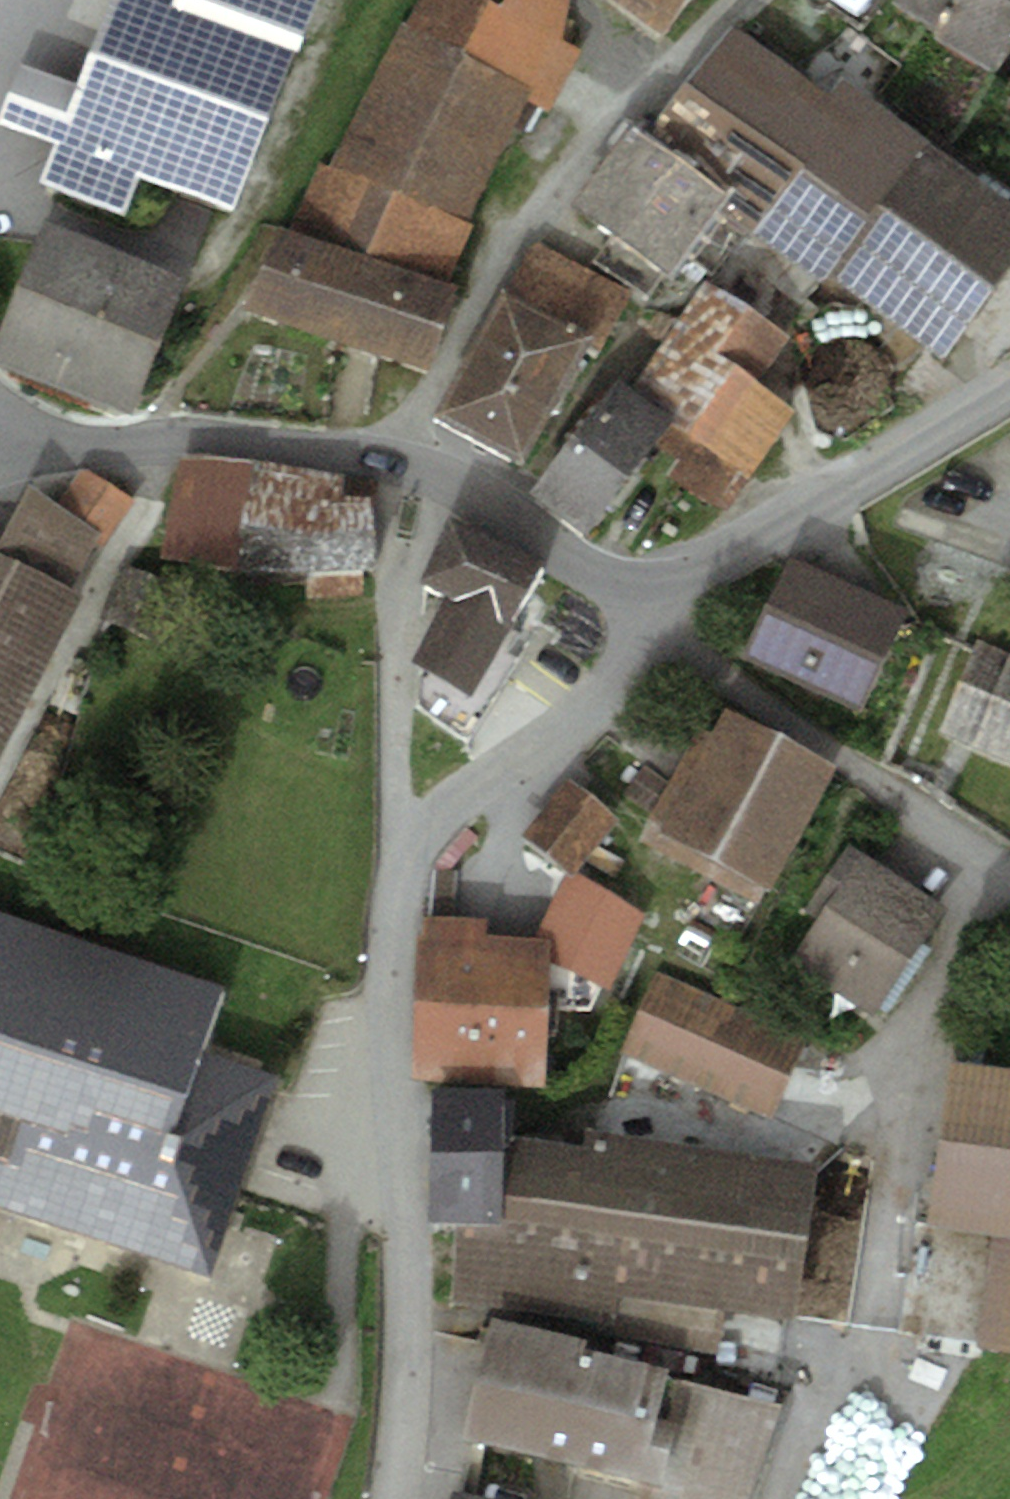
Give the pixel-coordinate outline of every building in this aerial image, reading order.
[(77,82),(20,61),(0,118),(0,119),(60,140),(41,179),(125,211),(138,170),(231,206),(317,0),(110,0),(77,82)] [(403,24),(463,50),(488,0),(416,0),(403,24)] [(463,50),(531,88),(552,100),(579,48),(560,37),(568,0),(503,0),(501,4),(494,0),(488,0),(463,50)] [(657,30),(680,0),(617,0),(657,30)] [(892,1),(938,27),(933,35),(995,69),(1009,42),(1009,0),(892,0),(892,1)] [(463,50),(403,24),(334,157),(469,215),(531,88),(463,50)] [(732,24),(638,132),(822,280),(828,272),(941,356),(1009,270),(1009,200),(840,75),(827,92),(732,24)] [(729,212),(630,130),(578,204),(612,228),(595,258),(647,294),(662,267),(675,276),(729,212)] [(472,226),(324,161),(288,226),(449,280),(472,226)] [(288,226),(279,223),(242,305),(430,368),(467,287),(449,280),(288,226)] [(46,227),(0,337),(0,357),(136,409),(183,281),(46,227)] [(630,294),(536,241),(507,287),(591,336),(599,341),(630,294)] [(790,337),(706,278),(635,387),(678,417),(657,445),(681,460),(670,478),(725,509),(794,410),(760,380),(790,337)] [(591,336),(507,287),(437,414),(524,459),(591,336)] [(670,419),(616,377),(529,487),(585,531),(670,419)] [(256,459),(179,453),(164,557),(229,577),(282,572),(285,583),(307,581),(308,594),(362,592),(362,569),(374,569),(371,524),(376,481),(256,459)] [(132,498),(80,464),(57,498),(108,533),(132,498)] [(86,595),(71,588),(99,535),(28,482),(0,534),(0,763),(86,595)] [(538,559),(451,515),(419,577),(448,593),(413,657),(414,698),(470,731),(510,664),(487,654),(538,559)] [(908,607),(791,556),(744,653),(866,710),(908,607)] [(980,636),(936,739),(1009,771),(1009,649),(980,636)] [(837,768),(722,707),(709,731),(695,725),(668,777),(639,763),(619,797),(650,819),(639,835),(759,903),(837,768)] [(615,820),(568,780),(523,832),(569,872),(615,820)] [(943,906),(848,843),(804,910),(818,919),(793,958),(873,1011),(943,906)] [(606,891),(581,938),(619,982),(647,915),(606,891)] [(0,912),(0,1207),(211,1279),(281,1073),(203,1047),(223,988),(0,912)] [(422,933),(418,933),(412,1080),(541,1082),(548,937),(485,935),(486,918),(423,916),(422,933)] [(807,1043),(657,975),(623,1049),(773,1118),(807,1043)] [(951,1057),(926,1224),(989,1234),(973,1342),(1009,1347),(1009,1066),(951,1057)] [(514,1090),(434,1086),(427,1217),(453,1218),(497,1220),(501,1144),(512,1134),(514,1090)] [(590,1144),(512,1134),(501,1144),(497,1220),(453,1218),(450,1295),(599,1320),(598,1330),(718,1359),(724,1309),(794,1319),(817,1160),(591,1128),(590,1144)] [(491,1316),(463,1431),(638,1480),(634,1498),(754,1498),(786,1407),(666,1376),(668,1367),(583,1346),(586,1337),(491,1316)] [(450,1490),(448,1498),(488,1498),(450,1490)]
